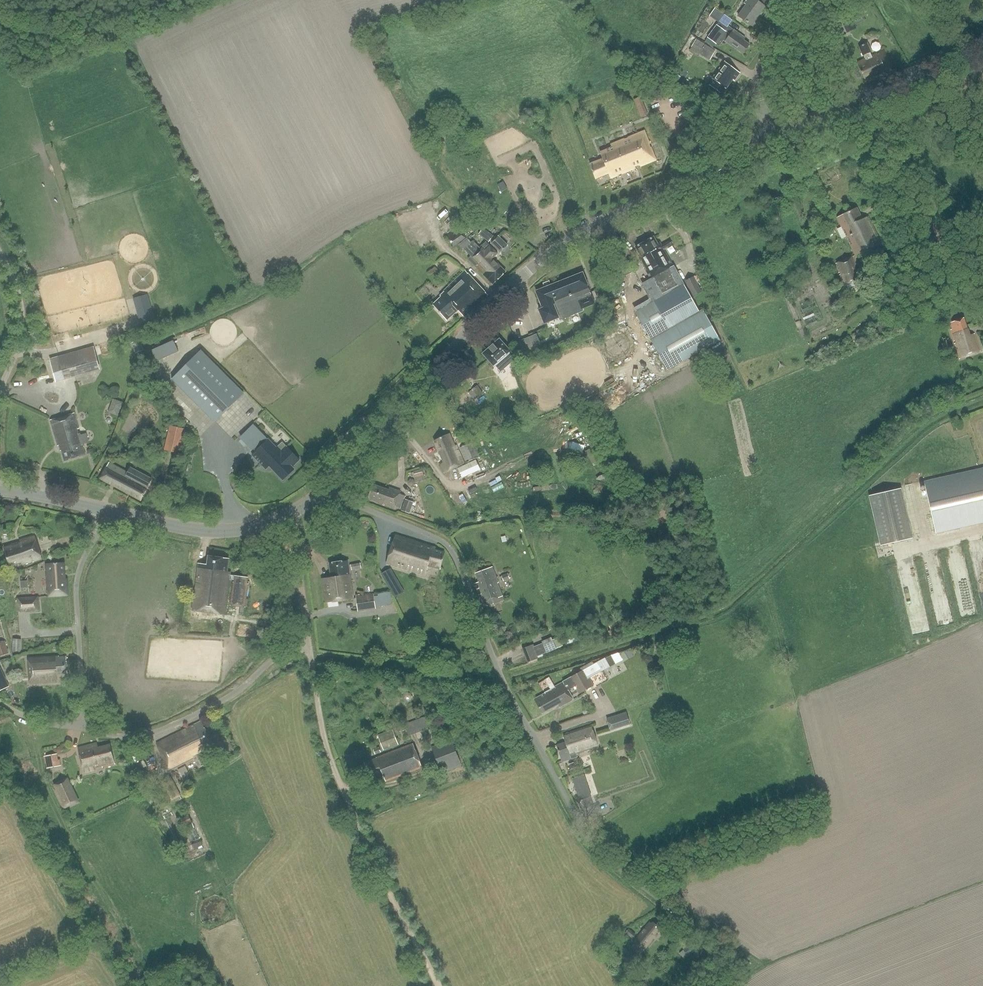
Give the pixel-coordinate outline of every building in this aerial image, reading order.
[(766,7),(761,4),(764,0),(748,0),(745,5),(746,6),(739,17),(752,26),(766,7)] [(729,26),(734,18),(716,6),(711,14),(729,26)] [(841,20),(847,32),(857,28),(852,16),(841,20)] [(721,23),(710,40),(721,48),(725,41),(745,55),(751,46),(745,41),(747,39),(730,28),(730,29),(721,23)] [(716,51),(696,39),(692,47),(701,52),(700,54),(710,60),(716,51)] [(858,63),(864,79),(881,72),(883,75),(893,71),(885,52),(873,57),(867,43),(859,47),(863,57),(864,56),(866,60),(858,63)] [(726,97),(737,82),(736,82),(742,74),(728,64),(711,86),(726,97)] [(634,100),(641,118),(648,115),(641,97),(634,100)] [(613,179),(657,161),(645,133),(613,146),(614,149),(602,155),(604,160),(590,166),(597,181),(611,176),(613,179)] [(857,258),(884,246),(870,216),(863,220),(858,208),(838,218),(856,257),(836,264),(844,286),(865,279),(862,273),(858,273),(856,267),(859,265),(857,258)] [(446,237),(454,247),(470,234),(462,224),(446,237)] [(494,236),(483,228),(482,229),(479,227),(477,231),(479,233),(478,234),(489,242),(494,236)] [(508,245),(498,236),(491,244),(501,253),(508,245)] [(464,249),(471,242),(467,237),(460,244),(464,249)] [(703,310),(699,312),(684,285),(673,267),(664,249),(672,245),(670,241),(661,245),(660,243),(657,244),(653,237),(637,246),(643,257),(640,258),(651,278),(642,283),(651,299),(634,309),(669,371),(720,341),(703,310)] [(485,243),(480,247),(473,241),(471,242),(464,249),(473,258),(472,259),(496,284),(508,272),(495,259),(500,254),(492,245),(489,247),(485,243)] [(466,317),(490,295),(468,272),(442,295),(444,297),(435,305),(449,321),(461,310),(466,317)] [(544,323),(559,317),(560,320),(583,311),(582,309),(596,304),(591,292),(584,273),(553,285),(551,279),(545,281),(546,287),(538,290),(544,307),(539,309),(544,323)] [(685,282),(694,296),(702,291),(694,277),(685,282)] [(148,295),(134,299),(141,323),(155,319),(148,295)] [(965,318),(949,324),(960,359),(981,351),(974,333),(970,334),(965,318)] [(500,369),(514,356),(510,352),(512,350),(500,338),(483,354),(494,366),(495,365),(500,369)] [(175,339),(152,348),(157,360),(180,350),(175,339)] [(140,340),(132,344),(136,353),(144,349),(140,340)] [(94,348),(59,357),(64,378),(99,369),(94,348)] [(203,349),(173,380),(217,422),(245,393),(203,349)] [(478,384),(469,390),(474,398),(483,391),(478,384)] [(114,399),(112,404),(116,405),(114,414),(118,415),(122,402),(114,399)] [(66,460),(85,454),(82,442),(83,442),(74,414),(51,421),(60,451),(63,450),(66,460)] [(960,420),(953,422),(954,424),(957,431),(963,428),(960,420)] [(255,424),(242,436),(257,451),(254,454),(261,461),(265,458),(284,478),(294,469),(292,466),(300,459),(283,442),(277,448),(255,424)] [(170,425),(165,450),(180,453),(185,428),(170,425)] [(445,460),(441,462),(438,463),(443,472),(457,465),(463,477),(480,469),(476,460),(464,466),(462,463),(464,462),(456,445),(455,446),(449,433),(435,439),(445,460)] [(474,442),(460,448),(467,463),(481,457),(474,442)] [(142,500),(151,484),(142,479),(144,477),(135,472),(133,475),(110,462),(101,479),(142,500)] [(422,469),(413,471),(416,482),(425,480),(422,469)] [(924,483),(936,533),(982,522),(982,469),(924,483)] [(405,496),(399,494),(401,490),(390,486),(389,488),(373,483),(368,497),(379,501),(379,502),(394,508),(395,506),(401,508),(405,496)] [(869,495),(880,545),(913,537),(901,487),(869,495)] [(413,502),(405,499),(401,510),(410,513),(413,502)] [(439,568),(444,553),(431,549),(432,545),(395,533),(386,561),(424,574),(427,564),(439,568)] [(23,564),(41,559),(33,535),(14,541),(15,543),(3,547),(9,566),(22,562),(23,564)] [(246,606),(249,582),(247,582),(248,576),(231,574),(231,570),(228,570),(229,557),(209,554),(208,563),(199,562),(193,609),(226,613),(230,578),(234,578),(234,581),(233,582),(230,604),(246,606)] [(326,600),(354,596),(349,559),(330,562),(332,576),(323,578),(326,600)] [(69,595),(67,578),(66,579),(65,563),(46,564),(48,597),(69,595)] [(475,583),(477,589),(480,588),(482,593),(479,594),(483,606),(503,599),(492,567),(476,572),(479,582),(475,583)] [(402,587),(396,577),(387,582),(393,592),(402,587)] [(376,592),(376,605),(393,604),(392,591),(376,592)] [(356,596),(358,611),(376,608),(374,594),(356,596)] [(17,598),(18,612),(40,611),(39,596),(17,598)] [(426,639),(428,644),(438,640),(436,635),(426,639)] [(542,642),(547,653),(563,646),(559,637),(553,640),(552,638),(542,642)] [(13,638),(12,651),(21,651),(22,639),(13,638)] [(9,653),(5,640),(0,642),(0,656),(9,653)] [(534,644),(522,648),(528,662),(544,655),(540,646),(535,647),(534,644)] [(619,653),(611,655),(616,664),(623,660),(619,653)] [(551,690),(536,698),(543,711),(558,703),(559,705),(572,698),(567,689),(574,685),(578,692),(592,684),(589,678),(616,664),(611,655),(563,681),(563,682),(555,686),(549,677),(545,680),(551,690)] [(68,673),(67,670),(66,658),(59,658),(59,656),(28,658),(31,684),(57,682),(57,674),(68,673)] [(8,687),(0,669),(0,691),(8,687)] [(630,725),(626,712),(607,719),(611,732),(630,725)] [(411,734),(430,729),(426,716),(407,722),(411,734)] [(198,753),(213,745),(201,721),(156,743),(170,771),(194,759),(198,768),(204,765),(198,753)] [(576,751),(597,745),(590,724),(562,733),(565,741),(556,744),(561,760),(577,755),(576,751)] [(378,735),(384,750),(399,745),(393,729),(378,735)] [(442,773),(461,766),(451,739),(432,746),(442,773)] [(86,770),(117,762),(111,743),(98,746),(97,743),(80,748),(86,770)] [(386,780),(422,766),(414,744),(365,762),(371,778),(383,773),(386,780)] [(57,754),(44,756),(47,768),(61,766),(60,760),(58,760),(57,754)] [(584,775),(573,779),(577,790),(588,787),(584,775)] [(80,801),(68,777),(53,784),(55,789),(54,790),(63,810),(80,801)] [(189,814),(180,818),(183,825),(184,828),(188,827),(189,829),(195,827),(189,814)] [(186,847),(188,852),(202,846),(200,841),(186,847)] [(634,942),(634,943),(631,947),(640,955),(656,935),(655,934),(660,928),(653,922),(652,924),(650,922),(634,942)] [(635,934),(629,929),(626,933),(632,938),(635,934)] [(688,956),(700,946),(694,938),(681,948),(688,956)] [(703,958),(698,962),(702,968),(717,957),(712,950),(702,957),(703,958)]
